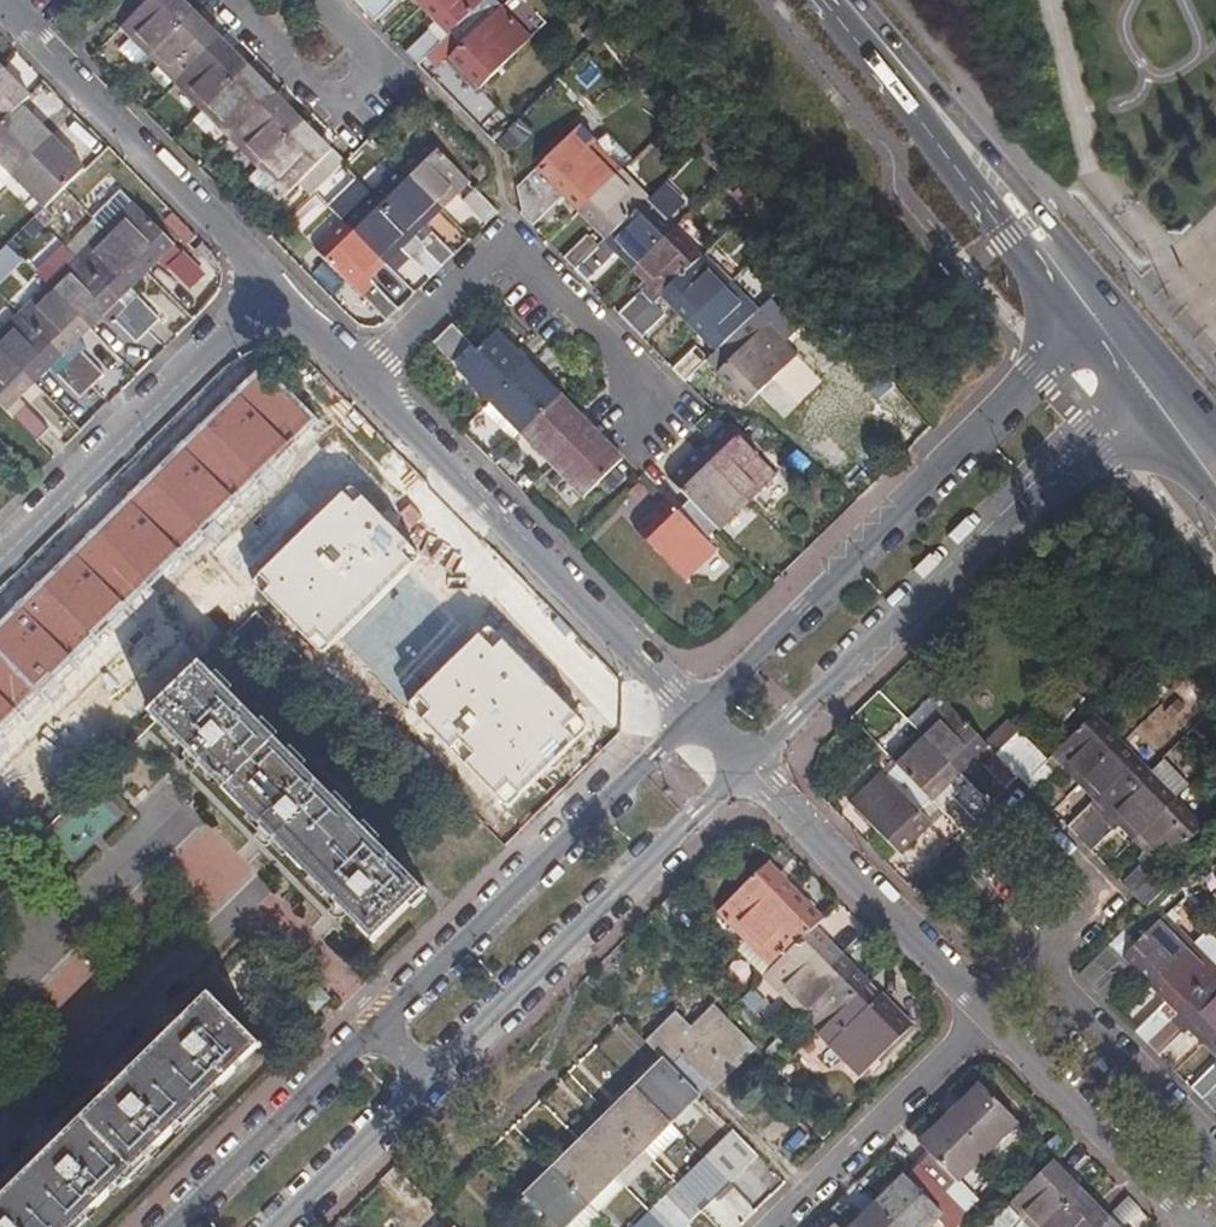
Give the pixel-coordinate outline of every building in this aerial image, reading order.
[(194,14),(180,0),(149,0),(122,28),(133,39),(150,57),(194,14)] [(363,10),(373,0),(354,0),(363,10)] [(363,10),(375,22),(398,0),(373,0),(363,10)] [(421,8),(449,36),(486,0),(429,0),(421,8)] [(449,36),(461,48),(452,57),(482,88),(529,42),(488,0),(486,0),(449,36)] [(177,84),(220,41),(194,14),(150,57),(177,84)] [(430,32),(407,54),(418,66),(441,44),(430,32)] [(141,66),(150,57),(133,39),(123,48),(141,66)] [(204,112),(248,70),(220,41),(177,84),(204,112)] [(232,140),(275,98),(248,70),(204,112),(217,125),(232,140)] [(20,110),(28,102),(0,74),(0,129),(20,110)] [(465,74),(452,87),(473,107),(486,93),(465,74)] [(259,168),(302,125),(275,98),(232,140),(259,168)] [(52,142),(20,110),(0,129),(0,164),(14,179),(52,142)] [(208,134),(217,125),(204,112),(195,121),(208,134)] [(314,193),(342,166),(302,125),(259,168),(249,179),(276,206),(287,196),(299,184),(311,196),(314,193)] [(64,193),(83,174),(52,142),(14,179),(46,211),(64,193)] [(430,143),(401,171),(440,210),(468,183),(430,143)] [(592,146),(521,214),(520,215),(533,228),(565,197),(580,212),(619,173),(592,146)] [(14,179),(0,164),(0,193),(14,179)] [(440,210),(401,171),(373,198),(420,246),(441,268),(454,256),(424,225),(440,210)] [(647,201),(619,173),(580,212),(608,240),(647,201)] [(498,213),(476,190),(463,203),(485,226),(498,213)] [(105,235),(144,275),(173,247),(134,208),(132,209),(120,196),(93,223),(105,235)] [(420,246),(373,198),(345,226),(383,265),(400,248),(430,279),(441,268),(420,246)] [(675,230),(647,201),(608,240),(620,252),(636,268),(675,230)] [(36,220),(1,254),(14,268),(49,234),(36,220)] [(383,265),(345,226),(317,253),(386,323),(399,310),(369,279),(383,265)] [(663,295),(702,257),(675,230),(636,268),(652,284),(619,316),(630,327),(653,305),(663,295)] [(117,303),(144,275),(105,235),(78,263),(117,303)] [(564,260),(576,272),(599,249),(587,238),(564,260)] [(620,252),(608,240),(599,249),(576,272),(588,284),(620,252)] [(192,291),(204,279),(182,257),(170,268),(192,291)] [(690,324),(729,285),(702,257),(663,295),(690,324)] [(78,263),(50,291),(89,330),(117,303),(78,263)] [(718,351),(757,313),(729,285),(690,324),(718,351)] [(50,291),(22,318),(61,358),(89,330),(50,291)] [(137,301),(126,311),(148,334),(159,323),(137,301)] [(630,327),(642,339),(665,317),(653,305),(630,327)] [(148,334),(126,311),(115,323),(136,345),(148,334)] [(799,356),(757,313),(718,351),(730,363),(717,376),(748,407),(799,356)] [(22,318),(0,340),(0,352),(33,385),(61,358),(22,318)] [(452,326),(433,344),(491,403),(529,365),(497,333),(478,353),(452,326)] [(673,370),(685,383),(708,361),(696,348),(673,370)] [(5,412),(33,385),(0,352),(0,407),(5,412)] [(82,355),(70,367),(92,389),(104,377),(82,355)] [(0,616),(0,727),(297,436),(308,425),(244,358),(0,616)] [(560,398),(529,365),(491,403),(522,434),(560,398)] [(92,389),(70,367),(58,378),(80,400),(92,389)] [(591,430),(560,398),(522,434),(554,466),(591,430)] [(27,409),(14,421),(36,443),(49,431),(27,409)] [(728,426),(700,454),(746,501),(774,474),(728,426)] [(622,461),(591,430),(554,466),(585,498),(622,461)] [(700,454),(673,481),(690,499),(719,528),(746,501),(700,454)] [(706,541),(719,528),(690,499),(677,511),(669,502),(638,532),(685,580),(715,550),(706,541)] [(374,943),(426,893),(202,666),(150,716),(374,943)] [(920,734),(948,706),(936,694),(908,720),(920,734)] [(996,755),(1020,732),(1009,721),(985,744),(948,706),(920,734),(960,774),(991,805),(1006,791),(984,768),(976,760),(988,747),(996,755)] [(1082,785),(1122,745),(1095,718),(1048,762),(1020,732),(996,755),(1019,779),(1037,798),(1066,770),(1082,785)] [(960,774),(920,734),(892,762),(894,764),(903,773),(940,810),(943,814),(963,833),(975,821),(945,790),(960,774)] [(1080,841),(1149,773),(1122,745),(1082,785),(1096,800),(1067,828),(1080,841)] [(1019,779),(996,755),(984,768),(1006,791),(1019,779)] [(903,773),(894,764),(852,806),(901,856),(943,814),(940,810),(903,773)] [(1136,840),(1177,801),(1149,773),(1080,841),(1092,853),(1121,825),(1136,840)] [(1147,910),(1177,882),(1163,868),(1204,829),(1177,801),(1136,840),(1151,856),(1122,884),(1141,903),(1147,910)] [(718,915),(746,943),(795,894),(768,866),(718,915)] [(795,894),(746,943),(773,970),(814,930),(823,922),(795,894)] [(1152,988),(1194,947),(1166,919),(1124,959),(1111,946),(1084,971),(1084,980),(1105,1002),(1136,972),(1152,988)] [(773,970),(765,979),(792,1007),(841,958),(814,930),(773,970)] [(1215,979),(1215,941),(1208,933),(1194,947),(1152,988),(1167,1003),(1136,1033),(1148,1045),(1215,979)] [(746,943),(738,951),(765,979),(773,970),(746,943)] [(841,958),(792,1007),(820,1034),(856,998),(869,986),(841,958)] [(1215,1033),(1215,979),(1148,1045),(1160,1057),(1190,1027),(1206,1043),(1215,1033)] [(259,1048),(209,997),(0,1202),(0,1226),(77,1226),(259,1048)] [(856,998),(820,1034),(862,1076),(911,1028),(881,998),(868,1011),(856,998)] [(713,1008),(660,1059),(662,1061),(698,1098),(709,1087),(714,1092),(756,1051),(713,1008)] [(1206,1043),(1215,1052),(1215,1033),(1206,1043)] [(662,1061),(635,1089),(670,1125),(698,1098),(662,1061)] [(1191,1089),(1203,1101),(1215,1088),(1215,1064),(1191,1089)] [(948,1117),(985,1156),(1018,1125),(980,1086),(948,1117)] [(1215,1113),(1215,1112),(1215,1088),(1203,1101),(1215,1113)] [(635,1089),(608,1115),(644,1152),(670,1125),(635,1089)] [(608,1115),(580,1143),(615,1179),(644,1152),(608,1115)] [(917,1166),(942,1192),(955,1180),(958,1183),(985,1156),(948,1117),(920,1145),(929,1154),(917,1166)] [(732,1131),(704,1159),(730,1185),(758,1158),(732,1131)] [(580,1143),(552,1170),(588,1206),(615,1179),(580,1143)] [(644,1152),(615,1179),(625,1189),(653,1162),(644,1152)] [(704,1159),(677,1185),(703,1212),(730,1185),(704,1159)] [(761,1159),(734,1186),(755,1207),(782,1180),(761,1159)] [(1027,1226),(1045,1226),(1080,1193),(1053,1165),(1023,1194),(1009,1208),(1027,1226)] [(899,1226),(930,1226),(942,1215),(930,1203),(942,1192),(917,1166),(905,1177),(904,1176),(876,1204),(899,1226)] [(525,1197),(555,1226),(567,1226),(588,1206),(552,1170),(525,1197)] [(649,1213),(663,1226),(688,1226),(703,1212),(677,1185),(649,1213)] [(756,1211),(731,1188),(705,1215),(718,1226),(741,1226),(756,1211)] [(1107,1220),(1080,1193),(1045,1226),(1100,1226),(1107,1220)] [(876,1204),(852,1226),(899,1226),(876,1204)] [(567,1226),(591,1226),(600,1218),(588,1206),(567,1226)] [(634,1226),(663,1226),(649,1213),(634,1226)]
